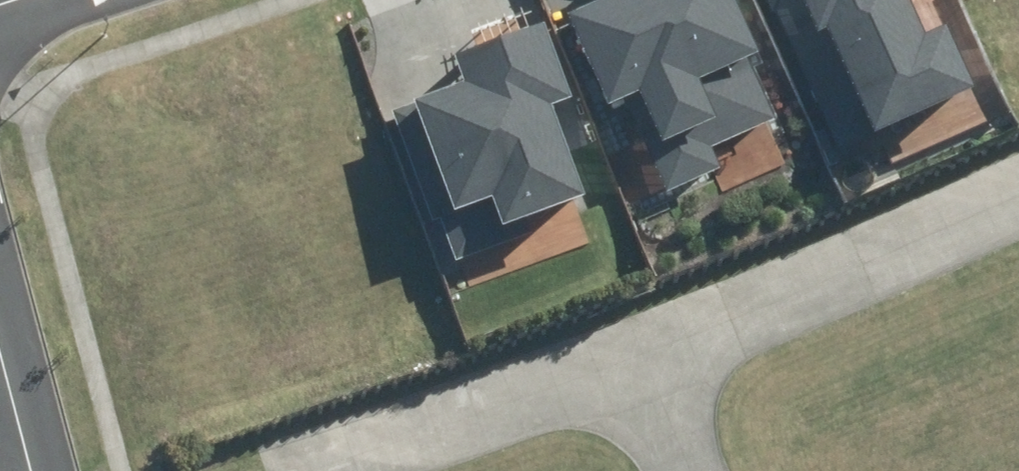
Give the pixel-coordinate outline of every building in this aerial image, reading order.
[(720,168),(711,147),(777,118),(748,55),(756,51),(734,0),(594,0),(565,13),(606,105),(625,96),(667,191),(720,168)] [(834,148),(975,88),(948,26),(927,35),(912,0),(769,0),(834,148)] [(518,216),(584,192),(551,101),(573,93),(546,20),(455,53),(464,80),(389,107),(430,220),(441,216),(456,257),(524,232),(518,216)]
